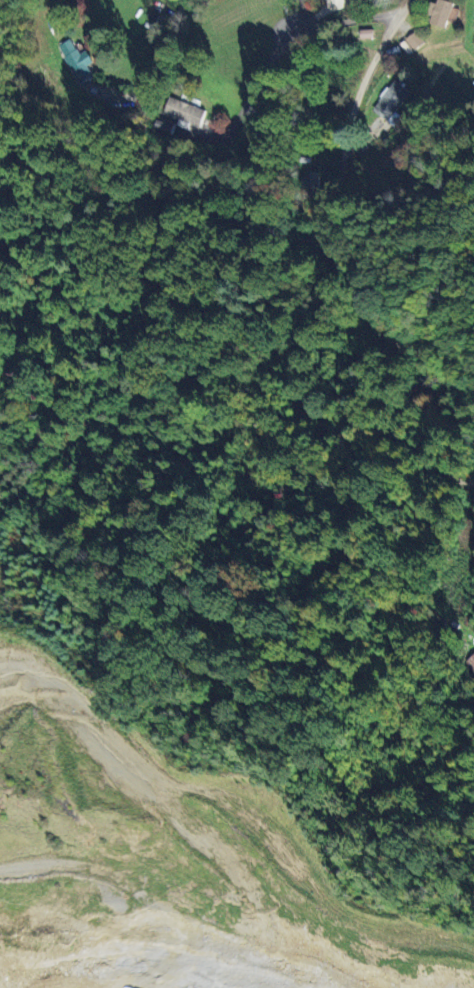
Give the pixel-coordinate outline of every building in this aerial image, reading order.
[(327,12),(350,4),(348,0),(323,0),(327,12)] [(459,7),(440,0),(435,0),(428,22),(444,28),(446,21),(453,23),(459,7)] [(424,43),(416,31),(405,39),(413,50),(424,43)] [(88,50),(79,54),(72,39),(59,45),(75,84),(93,76),(88,64),(94,62),(88,50)] [(410,92),(396,80),(372,110),(386,121),(410,92)] [(207,111),(171,96),(164,113),(179,119),(177,125),(187,129),(190,123),(200,127),(207,111)] [(174,123),(157,119),(154,130),(172,133),(174,123)] [(466,660),(473,671),(473,654),(466,660)]
